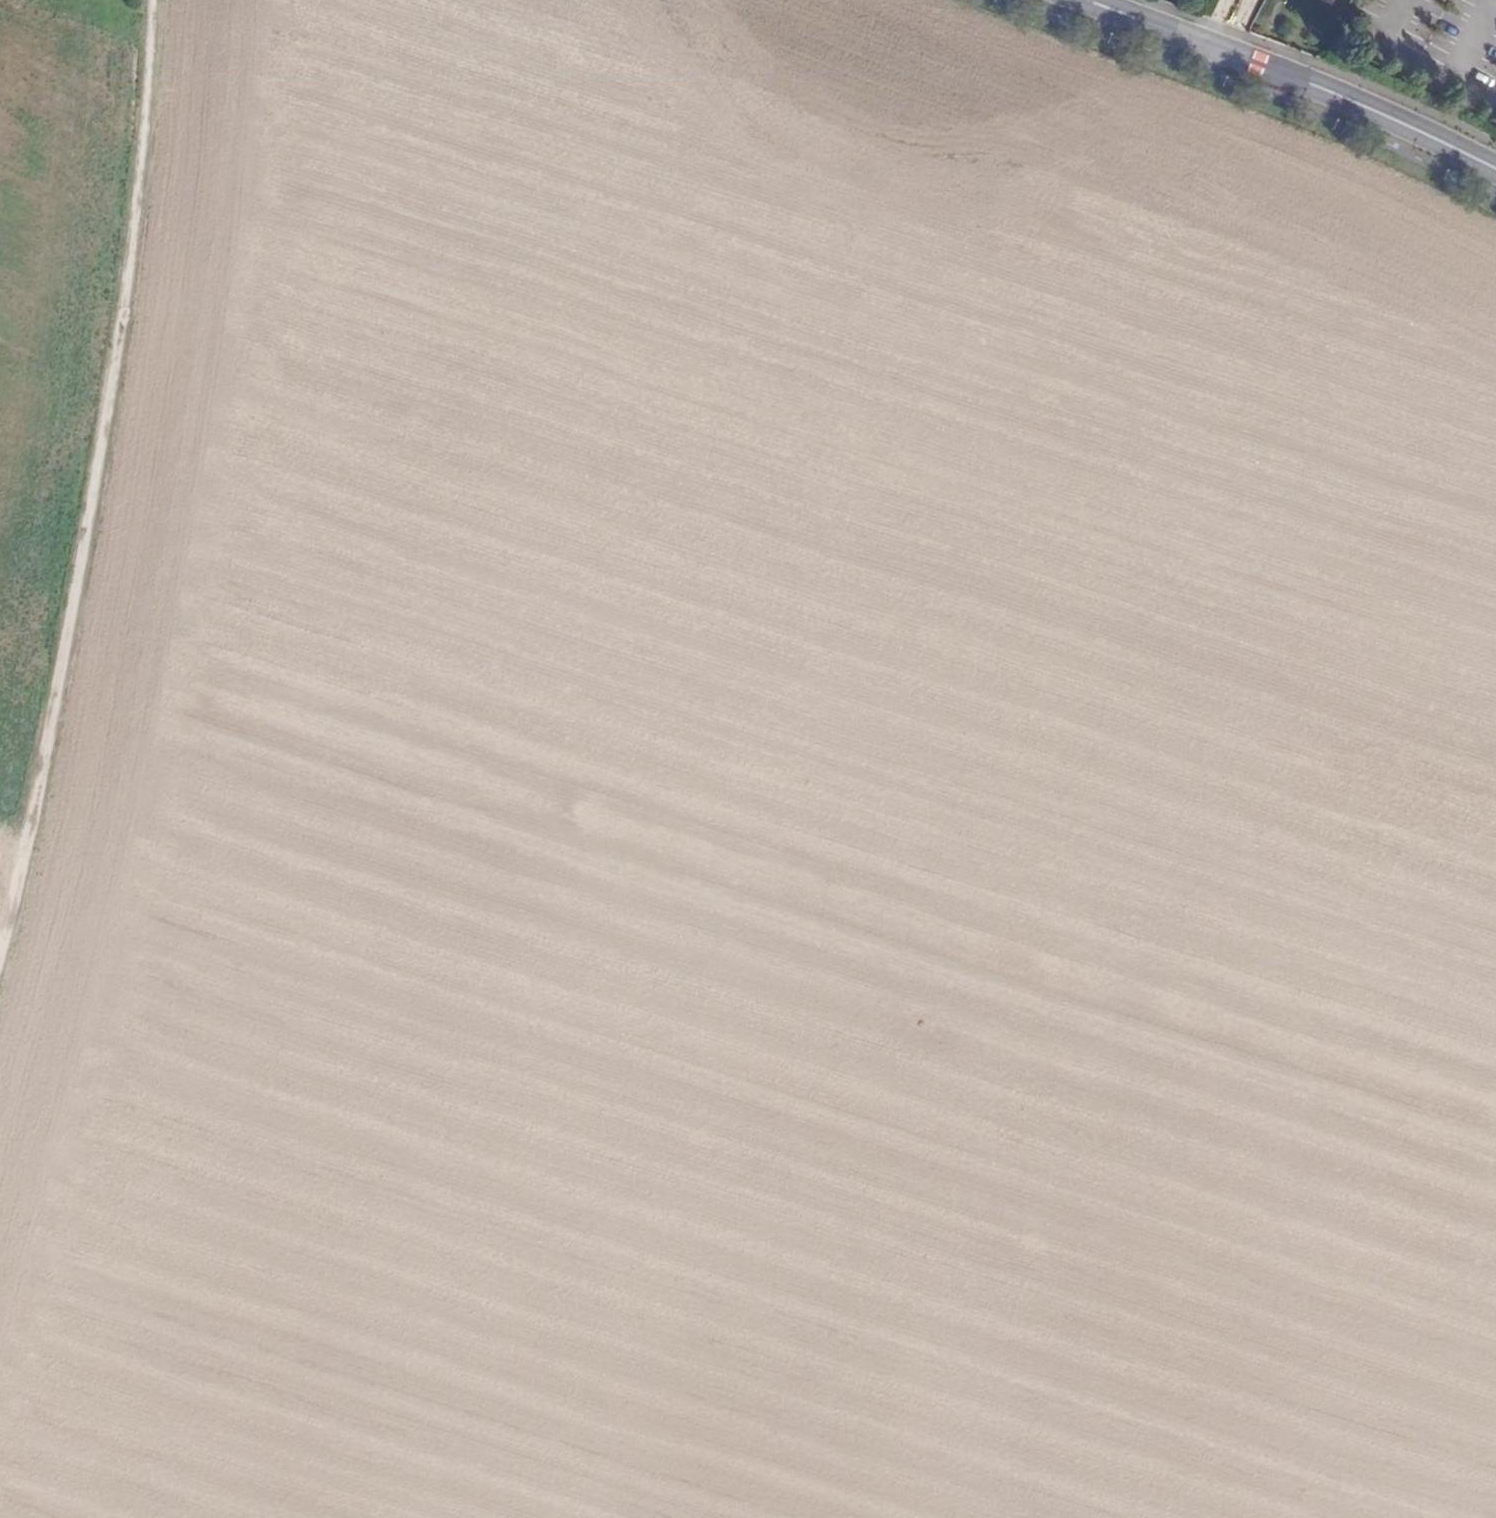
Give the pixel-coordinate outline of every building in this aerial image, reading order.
[(1308,4),(1309,2),(1323,9),(1328,0),(1300,0),(1308,4)]
